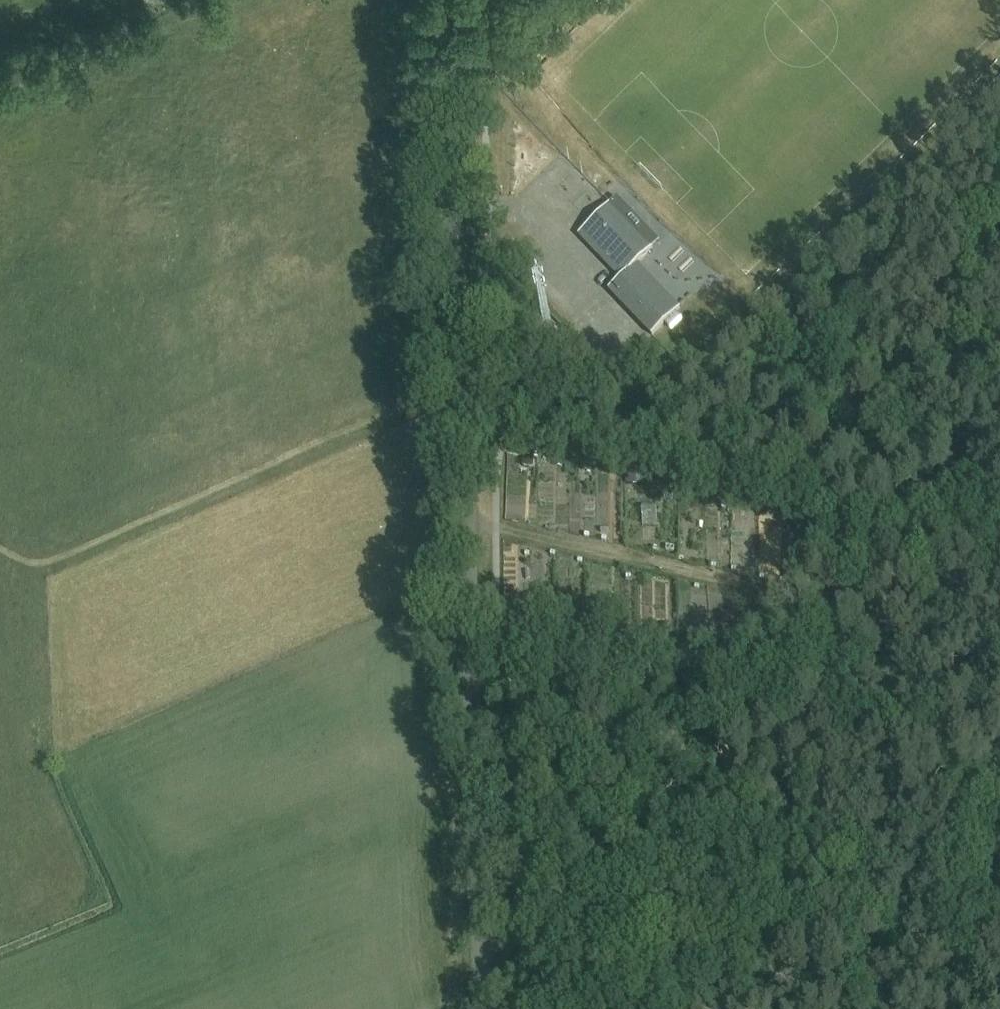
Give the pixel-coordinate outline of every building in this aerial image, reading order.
[(577,233),(619,277),(607,287),(651,334),(679,307),(637,262),(652,248),(609,203),(577,233)]
